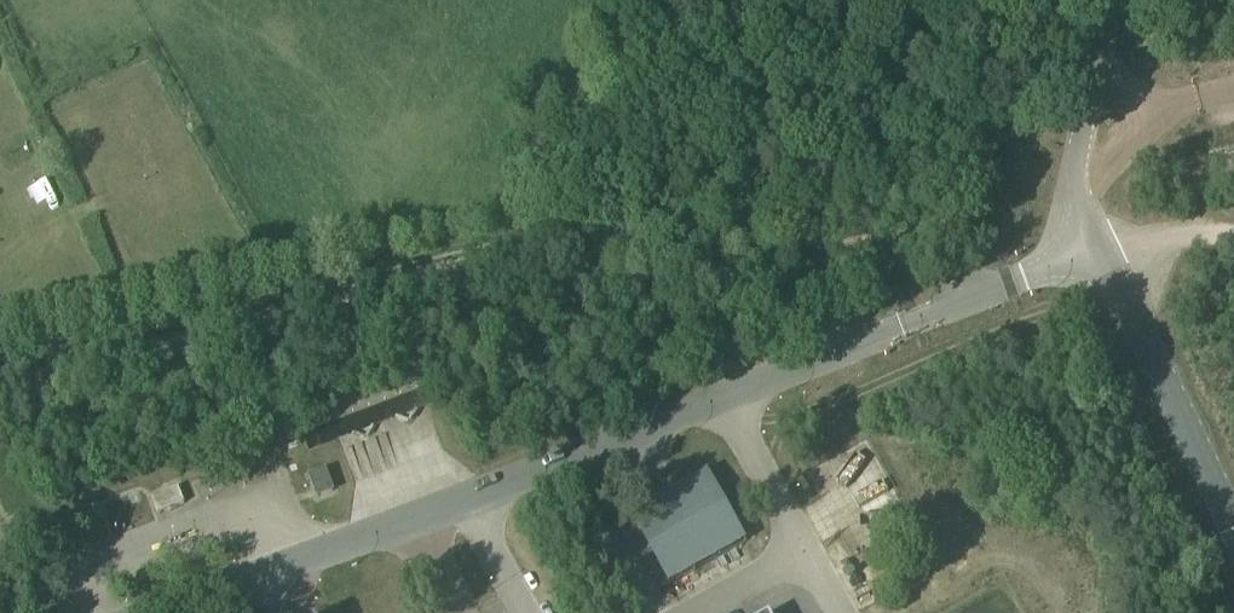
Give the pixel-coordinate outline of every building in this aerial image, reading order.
[(10,91),(0,71),(0,96),(10,91)] [(42,166),(19,177),(30,199),(53,188),(42,166)] [(64,265),(69,282),(87,277),(82,260),(64,265)] [(325,470),(309,477),(317,497),(333,491),(325,470)] [(147,499),(174,489),(168,472),(141,482),(147,499)] [(666,590),(744,544),(704,476),(626,521),(666,590)] [(178,489),(152,499),(158,515),(165,512),(167,516),(172,514),(171,510),(184,504),(178,489)]
